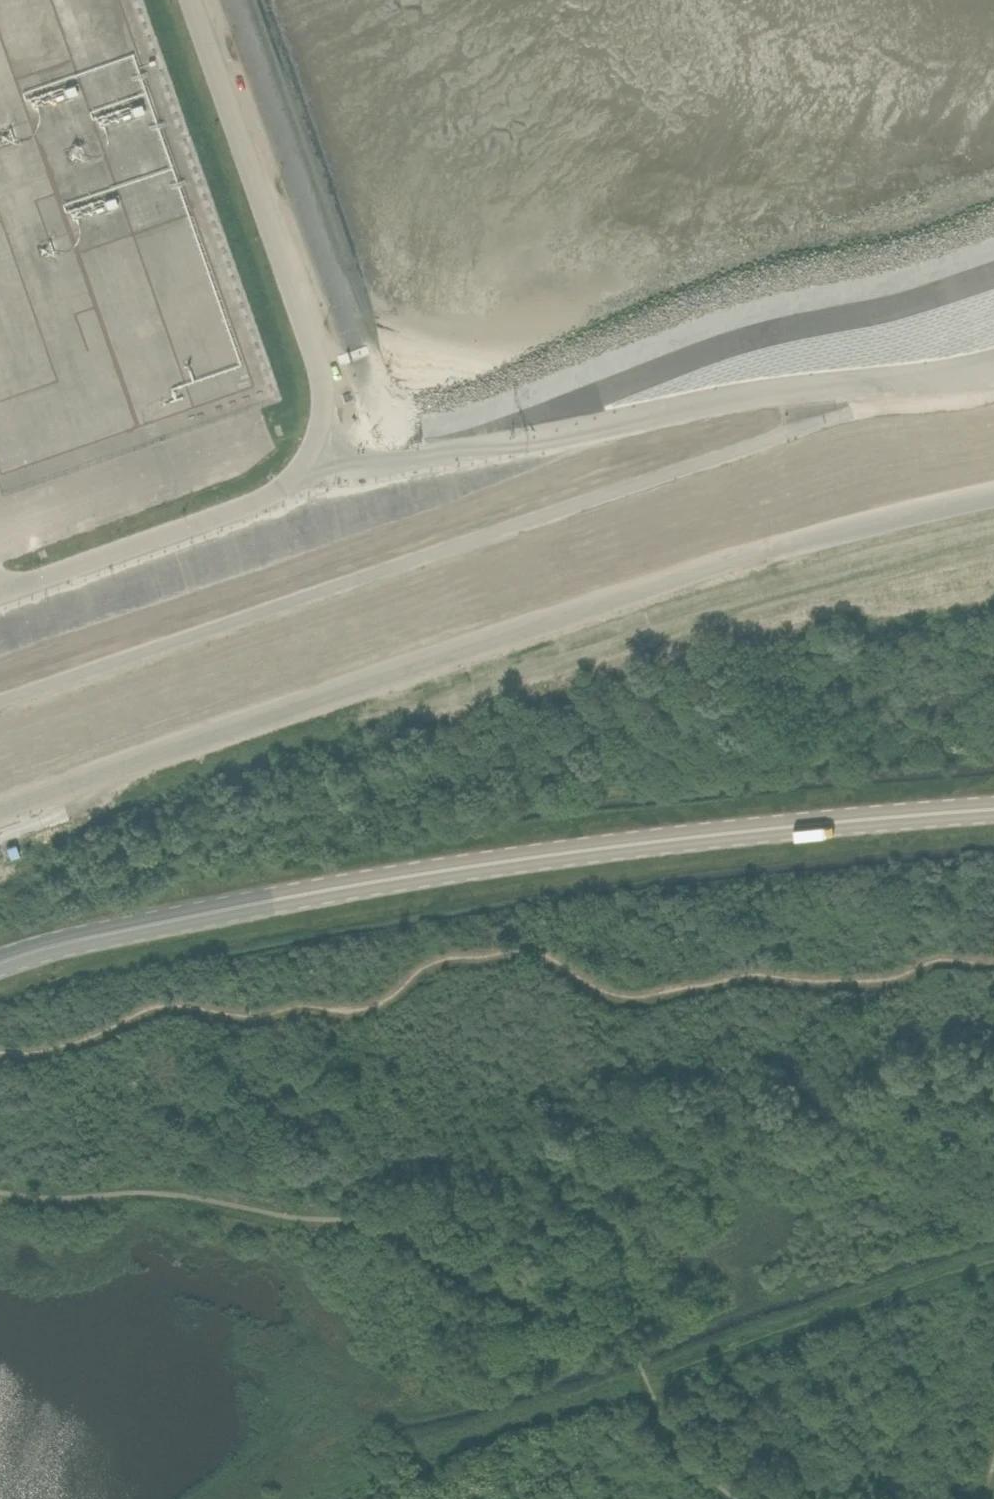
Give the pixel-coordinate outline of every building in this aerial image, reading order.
[(101,124),(153,109),(131,30),(117,34),(119,42),(77,54),(82,73),(90,70),(94,82),(101,80),(104,91),(113,88),(117,102),(96,108),(101,124)]
